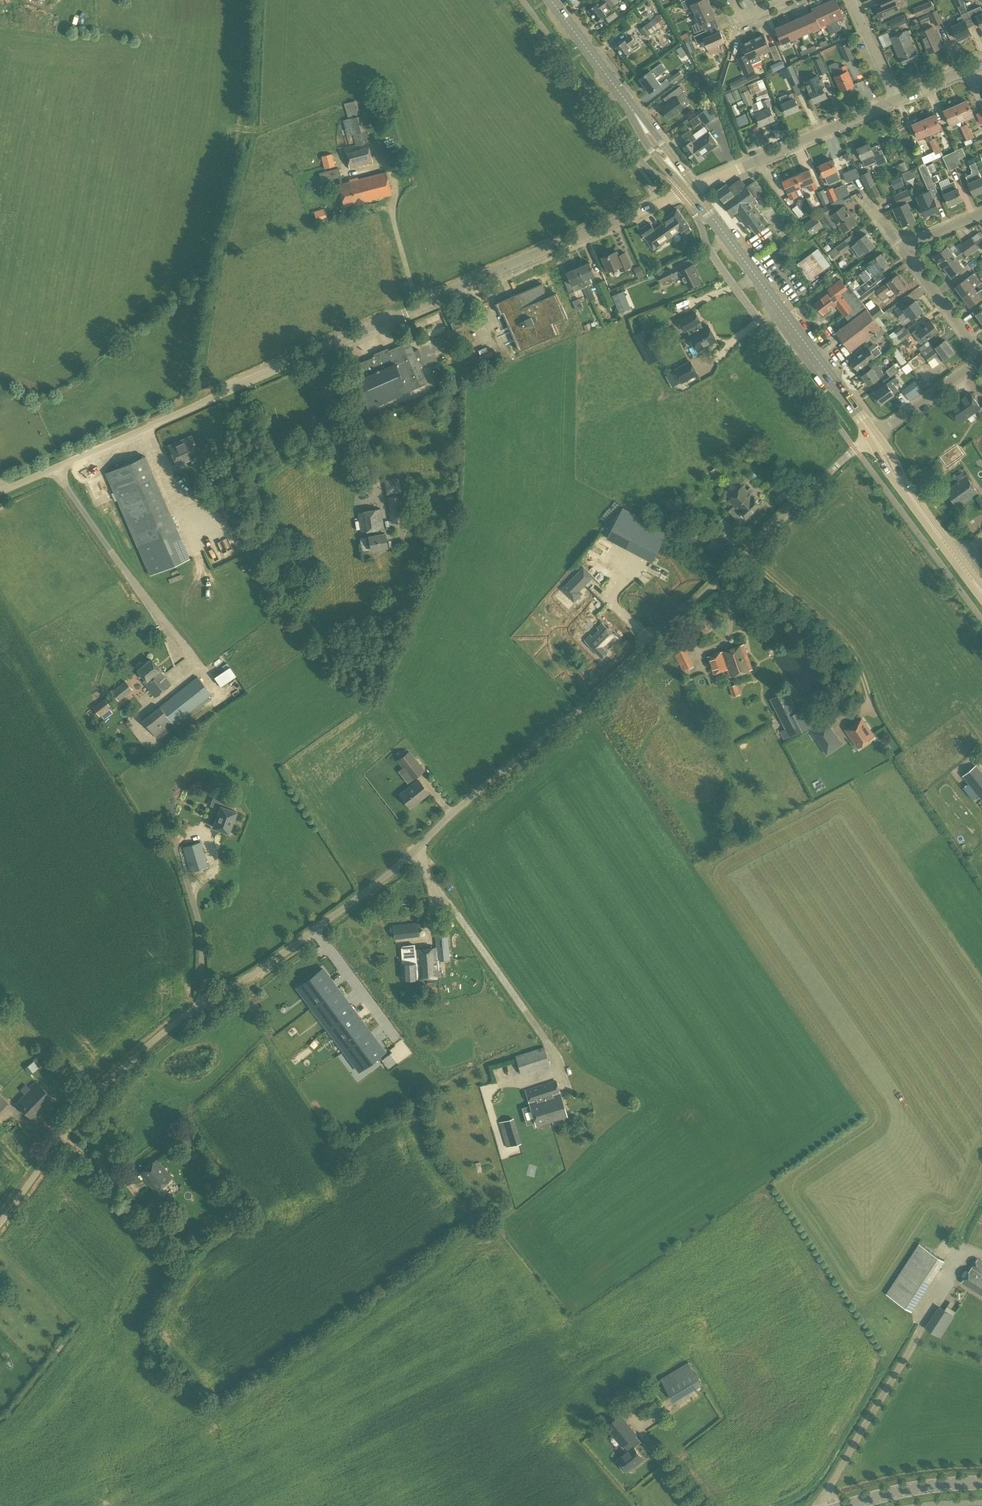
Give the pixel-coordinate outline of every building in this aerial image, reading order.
[(588,10),(593,16),(591,18),(593,20),(595,20),(597,22),(606,15),(606,14),(620,3),(618,2),(619,1),(618,0),(602,0),(598,3),(597,3),(588,10)] [(712,7),(709,0),(700,0),(696,2),(695,0),(685,0),(681,2),(685,9),(692,6),(696,14),(712,7)] [(836,32),(841,29),(837,19),(843,17),(841,10),(846,8),(844,4),(839,6),(836,0),(832,0),(824,3),(836,32)] [(906,0),(880,0),(881,3),(876,5),(881,17),(899,9),(897,5),(907,1),(906,0)] [(964,1),(963,0),(955,0),(962,16),(957,18),(960,23),(952,26),(958,40),(971,34),(969,29),(974,26),(968,12),(968,11),(964,1)] [(923,14),(934,10),(931,1),(920,5),(923,14)] [(830,34),(836,32),(824,3),(812,9),(813,11),(820,27),(826,24),(830,34)] [(974,26),(980,24),(981,29),(981,9),(981,6),(968,11),(968,12),(974,26)] [(712,7),(696,14),(693,15),(697,23),(692,25),(695,33),(707,28),(705,22),(716,17),(712,7)] [(616,10),(607,16),(610,20),(619,14),(616,10)] [(935,25),(942,22),(937,10),(930,13),(935,25)] [(820,27),(813,11),(808,13),(806,12),(805,11),(803,12),(811,31),(820,27)] [(802,35),(811,31),(803,12),(799,13),(800,15),(799,17),(795,19),(802,35)] [(646,37),(665,23),(659,15),(640,29),(646,37)] [(905,15),(898,18),(901,24),(907,22),(905,15)] [(802,35),(795,19),(790,22),(788,21),(787,19),(783,20),(792,39),(802,35)] [(782,43),(792,39),(783,20),(781,22),(781,23),(781,26),(776,28),(782,43)] [(937,32),(934,26),(920,32),(929,53),(941,47),(939,42),(942,41),(937,31),(937,32)] [(904,64),(919,57),(907,30),(890,38),(899,58),(901,58),(904,64)] [(709,36),(706,31),(694,36),(698,44),(705,40),(708,48),(711,55),(721,50),(719,44),(724,41),(720,31),(709,36)] [(753,39),(760,55),(770,50),(775,60),(781,58),(775,45),(770,47),(764,34),(753,39)] [(624,58),(633,51),(629,46),(636,41),(631,35),(615,47),(624,58)] [(688,37),(684,39),(691,53),(697,51),(690,36),(688,37)] [(762,60),(760,55),(753,39),(742,44),(746,53),(737,58),(744,74),(754,70),(752,64),(762,60)] [(846,61),(854,58),(848,43),(840,47),(846,61)] [(681,58),(688,53),(682,44),(674,48),(681,58)] [(802,56),(816,50),(814,45),(800,51),(802,56)] [(792,64),(799,61),(797,56),(790,59),(792,64)] [(819,75),(827,71),(821,57),(813,61),(819,75)] [(782,60),(775,63),(778,70),(785,67),(782,60)] [(650,93),(661,84),(667,79),(662,73),(666,70),(661,63),(640,79),(650,93)] [(793,86),(800,82),(792,64),(785,68),(793,86)] [(847,71),(845,66),(833,71),(835,76),(841,90),(854,85),(848,71),(847,71)] [(674,85),(686,76),(682,70),(670,78),(674,85)] [(733,90),(760,78),(758,73),(747,78),(746,76),(730,84),(733,90)] [(820,79),(818,74),(804,81),(814,103),(827,97),(822,87),(825,86),(822,79),(820,79)] [(768,92),(762,79),(748,85),(752,95),(757,93),(758,96),(756,97),(758,102),(762,101),(764,100),(762,95),(767,92),(768,92)] [(748,90),(746,85),(738,88),(741,94),(740,94),(746,106),(754,103),(749,90),(748,90)] [(669,118),(685,107),(677,97),(684,92),(679,86),(669,94),(673,99),(661,108),(669,118)] [(735,101),(731,92),(726,94),(730,103),(735,101)] [(794,98),(792,93),(787,95),(786,94),(779,97),(782,104),(787,115),(799,109),(795,98),(794,98)] [(761,126),(775,120),(769,108),(772,107),(768,98),(764,100),(762,101),(765,109),(755,113),(761,126)] [(374,163),(356,100),(344,103),(348,118),(342,120),(347,136),(352,135),(355,144),(344,148),(350,169),(374,163)] [(955,105),(962,120),(973,115),(966,100),(955,105)] [(740,114),(736,104),(732,106),(736,116),(740,114)] [(950,125),(962,120),(955,105),(944,110),(950,125)] [(708,107),(698,114),(705,125),(716,117),(708,107)] [(736,116),(740,124),(749,120),(745,112),(736,116)] [(689,120),(694,126),(701,120),(696,114),(689,120)] [(935,114),(923,119),(930,134),(941,129),(935,114)] [(923,119),(912,124),(919,139),(926,136),(928,141),(929,141),(932,139),(930,134),(923,119)] [(967,123),(960,127),(964,134),(971,130),(967,123)] [(697,140),(690,130),(682,135),(685,140),(683,142),(683,144),(684,146),(683,146),(688,153),(691,157),(696,163),(703,158),(702,156),(717,144),(708,132),(697,140)] [(971,130),(964,134),(967,140),(964,141),(966,146),(973,143),(971,139),(974,137),(971,130)] [(932,139),(929,141),(932,147),(939,144),(936,137),(932,139)] [(882,149),(878,151),(876,145),(871,148),(869,143),(857,149),(862,159),(865,166),(876,161),(878,166),(887,162),(882,149)] [(939,144),(932,147),(935,154),(942,151),(939,144)] [(949,153),(955,168),(962,165),(959,158),(965,156),(962,147),(955,151),(949,153)] [(324,169),(335,166),(332,153),(321,156),(324,169)] [(944,160),(949,170),(955,168),(949,153),(943,156),(944,160)] [(828,184),(840,179),(832,160),(819,165),(824,176),(828,184)] [(975,162),(969,165),(972,171),(971,171),(972,173),(966,176),(974,195),(981,191),(981,177),(975,162)] [(929,171),(935,169),(932,163),(927,165),(929,171)] [(928,188),(934,185),(926,165),(919,168),(928,188)] [(860,177),(856,167),(843,173),(847,182),(860,177)] [(338,168),(319,173),(320,176),(321,182),(322,182),(341,177),(338,168)] [(902,172),(905,180),(916,176),(913,168),(902,172)] [(796,175),(801,188),(808,185),(811,191),(818,188),(809,169),(796,175)] [(867,188),(875,185),(869,171),(861,175),(867,188)] [(344,205),(391,193),(386,172),(339,184),(344,205)] [(795,191),(801,188),(796,175),(782,181),(790,200),(797,197),(795,191)] [(899,176),(891,180),(895,190),(904,186),(899,176)] [(750,192),(759,186),(755,180),(747,187),(741,178),(729,187),(727,184),(716,191),(733,214),(737,212),(755,198),(750,192)] [(949,206),(962,200),(954,181),(941,187),(949,206)] [(755,198),(737,212),(747,226),(750,223),(756,232),(765,226),(765,225),(767,224),(754,205),(760,200),(764,207),(769,203),(761,192),(763,191),(759,186),(750,192),(755,198)] [(833,188),(826,191),(831,202),(843,197),(838,187),(834,189),(833,188)] [(823,205),(829,202),(824,189),(818,192),(823,205)] [(915,220),(907,201),(911,199),(907,190),(894,196),(898,205),(901,203),(902,205),(893,209),(896,216),(898,215),(903,225),(915,220)] [(925,216),(939,210),(930,190),(916,196),(925,216)] [(830,214),(833,212),(830,204),(818,209),(821,217),(828,226),(830,229),(830,228),(837,223),(830,214)] [(804,214),(797,205),(792,209),(799,218),(804,214)] [(843,206),(831,215),(843,232),(855,223),(854,221),(856,219),(850,212),(849,214),(843,206)] [(323,209),(314,212),(317,220),(326,217),(323,209)] [(684,235),(691,230),(677,209),(662,220),(664,223),(654,230),(650,223),(640,230),(645,237),(641,240),(643,243),(647,240),(653,249),(680,230),(684,235)] [(812,234),(823,226),(815,215),(804,224),(812,234)] [(974,226),(968,230),(972,236),(977,232),(974,226)] [(800,227),(793,232),(798,237),(804,233),(800,227)] [(956,240),(963,238),(961,231),(953,233),(956,240)] [(875,245),(866,234),(851,245),(847,240),(837,247),(842,254),(850,248),(858,258),(865,253),(875,245)] [(964,251),(980,239),(978,236),(973,240),(971,238),(960,246),(964,251)] [(944,267),(952,277),(964,268),(958,260),(962,257),(963,259),(978,247),(980,249),(981,247),(981,238),(981,237),(980,239),(964,251),(956,257),(943,266),(944,267)] [(943,266),(956,257),(947,246),(933,257),(942,268),(944,267),(943,266)] [(619,255),(617,251),(602,257),(608,271),(619,267),(621,271),(631,267),(625,253),(619,255)] [(809,281),(824,270),(812,253),(796,264),(809,281)] [(860,273),(866,281),(854,290),(859,297),(877,283),(873,278),(890,265),(881,253),(864,266),(866,269),(860,273)] [(578,267),(592,300),(595,299),(588,284),(591,282),(589,278),(595,275),(589,262),(578,267)] [(699,275),(693,264),(681,271),(680,270),(673,274),(670,269),(659,275),(663,282),(674,277),(675,279),(682,275),(689,288),(700,282),(697,275),(699,275)] [(640,265),(634,267),(638,277),(644,274),(640,265)] [(590,301),(592,300),(578,267),(567,272),(575,291),(584,288),(590,301)] [(963,296),(981,282),(978,277),(977,278),(973,273),(955,287),(963,296)] [(901,281),(897,275),(887,282),(888,283),(876,292),(881,299),(882,299),(885,302),(889,299),(885,293),(892,288),(896,294),(906,287),(905,286),(906,284),(904,280),(901,281)] [(859,297),(854,290),(853,291),(849,286),(847,288),(841,280),(828,289),(830,292),(815,303),(823,314),(836,305),(845,316),(862,302),(858,297),(859,297)] [(981,282),(963,296),(970,306),(981,297),(981,282)] [(548,296),(542,283),(515,295),(514,294),(509,296),(510,297),(496,303),(501,314),(503,313),(511,331),(510,331),(513,336),(520,350),(560,333),(555,323),(568,317),(556,292),(548,296)] [(862,301),(880,288),(877,284),(859,298),(862,301)] [(615,302),(626,297),(624,291),(612,296),(615,302)] [(923,310),(916,300),(906,308),(903,304),(895,310),(903,321),(909,316),(911,319),(923,310)] [(875,319),(870,312),(862,302),(845,316),(849,322),(836,332),(851,351),(871,335),(875,340),(885,332),(881,327),(875,319)] [(875,319),(878,316),(884,312),(879,306),(870,312),(875,319)] [(703,329),(699,322),(701,322),(695,312),(679,321),(684,331),(688,329),(691,335),(689,336),(698,351),(716,340),(708,325),(703,329)] [(875,319),(881,327),(885,325),(878,316),(875,319)] [(453,331),(463,326),(460,319),(450,323),(453,331)] [(939,331),(930,320),(927,322),(925,321),(916,328),(916,329),(912,332),(920,343),(924,340),(925,341),(939,331)] [(897,335),(903,331),(906,329),(904,326),(901,329),(899,327),(894,331),(897,335)] [(911,334),(907,329),(897,336),(902,342),(911,334)] [(652,335),(642,340),(646,347),(655,342),(652,335)] [(931,344),(921,352),(929,361),(937,355),(942,361),(954,352),(945,340),(935,347),(935,348),(934,348),(931,344)] [(367,409),(428,383),(410,341),(388,350),(388,349),(374,355),(374,356),(349,367),(367,409)] [(655,342),(646,347),(649,354),(659,349),(655,342)] [(921,352),(931,344),(930,343),(926,346),(924,344),(919,348),(921,352)] [(881,352),(877,346),(871,351),(869,348),(851,361),(857,370),(881,352)] [(903,366),(908,363),(896,346),(891,350),(903,366)] [(287,355),(262,365),(264,369),(289,359),(287,355)] [(682,384),(698,374),(691,360),(674,369),(675,371),(681,382),(682,384)] [(884,374),(877,364),(862,375),(869,385),(884,374)] [(890,375),(898,370),(894,364),(886,370),(890,375)] [(681,382),(675,371),(666,376),(672,387),(681,382)] [(882,403),(894,394),(890,388),(899,381),(895,377),(874,392),(882,403)] [(915,381),(902,390),(910,401),(923,391),(915,381)] [(969,419),(976,414),(974,412),(980,407),(970,393),(948,408),(959,423),(967,417),(969,419)] [(177,463),(199,453),(192,436),(169,445),(177,463)] [(957,442),(949,447),(954,454),(962,450),(957,442)] [(150,575),(189,558),(145,456),(106,473),(150,575)] [(957,507),(978,492),(966,476),(946,490),(957,507)] [(398,478),(384,479),(385,495),(399,494),(398,478)] [(748,491),(743,486),(728,500),(734,506),(729,511),(737,519),(741,515),(746,519),(762,504),(754,497),(750,493),(753,491),(750,488),(748,491)] [(390,523),(405,521),(401,495),(387,497),(390,523)] [(623,507),(607,538),(652,562),(668,531),(623,507)] [(380,535),(380,529),(384,528),(380,509),(357,513),(360,532),(373,530),(374,536),(368,536),(370,550),(387,547),(384,534),(380,535)] [(724,536),(733,527),(724,518),(715,526),(724,536)] [(716,552),(721,542),(709,536),(711,531),(697,523),(689,538),(716,552)] [(200,543),(188,546),(189,551),(201,547),(200,543)] [(584,566),(561,589),(574,602),(583,593),(580,590),(594,576),(584,566)] [(592,605),(597,600),(588,591),(583,596),(592,605)] [(698,626),(698,627),(698,628),(699,628),(699,629),(699,630),(700,630),(700,631),(701,631),(701,632),(702,632),(703,632),(703,633),(704,633),(705,633),(706,633),(707,633),(708,633),(708,632),(709,632),(710,632),(710,631),(711,631),(711,630),(712,630),(712,629),(712,628),(713,628),(713,627),(713,626),(713,625),(713,624),(712,624),(712,623),(712,622),(711,622),(711,621),(710,620),(709,620),(709,619),(708,619),(707,619),(706,619),(705,619),(704,619),(703,619),(702,619),(702,620),(701,620),(700,621),(700,622),(699,622),(699,623),(699,624),(698,624),(698,625),(698,626)] [(602,656),(608,650),(606,648),(617,637),(602,622),(585,639),(602,656)] [(752,669),(743,644),(708,656),(714,674),(728,669),(730,677),(752,669)] [(684,671),(693,666),(685,648),(675,653),(684,671)] [(159,669),(151,659),(144,665),(142,662),(140,662),(136,665),(136,667),(138,669),(147,679),(144,682),(155,696),(171,684),(160,669),(159,669)] [(214,677),(220,686),(236,676),(229,667),(214,677)] [(184,687),(143,719),(155,735),(172,722),(173,724),(211,694),(197,676),(184,687)] [(118,701),(132,690),(125,681),(111,692),(118,701)] [(737,684),(729,686),(733,697),(740,694),(737,684)] [(816,724),(812,716),(807,706),(798,710),(787,690),(770,698),(786,729),(780,731),(784,739),(816,724)] [(100,716),(111,707),(104,698),(93,707),(100,716)] [(858,747),(874,736),(862,719),(846,729),(858,747)] [(827,721),(811,733),(822,749),(839,737),(827,721)] [(412,780),(424,770),(409,751),(397,760),(412,780)] [(967,782),(981,771),(976,765),(962,776),(967,782)] [(410,806),(428,792),(418,780),(400,794),(410,806)] [(228,832),(236,812),(227,808),(228,806),(222,804),(223,802),(213,798),(211,805),(220,809),(213,827),(228,832)] [(191,871),(208,866),(200,841),(183,846),(191,871)] [(394,938),(419,936),(417,922),(393,925),(394,938)] [(424,947),(426,977),(440,976),(440,969),(439,969),(439,960),(450,960),(447,934),(435,935),(436,947),(432,947),(424,947)] [(426,977),(424,947),(419,948),(419,949),(415,949),(414,945),(401,946),(404,979),(419,977),(419,978),(426,977)] [(321,961),(292,983),(300,993),(305,989),(313,1000),(337,982),(332,975),(331,976),(327,972),(328,971),(321,961)] [(344,992),(337,982),(313,1000),(308,1004),(315,1013),(320,1009),(327,1018),(321,1022),(325,1027),(354,1005),(347,996),(347,997),(344,993),(344,992)] [(354,1005),(325,1027),(329,1032),(334,1028),(341,1037),(336,1041),(343,1050),(348,1046),(372,1029),(364,1019),(361,1015),(354,1005)] [(372,1029),(348,1046),(356,1057),(351,1061),(359,1071),(387,1050),(380,1040),(380,1041),(376,1037),(377,1036),(372,1029)] [(521,1074),(549,1065),(543,1047),(516,1056),(521,1074)] [(34,1060),(25,1067),(30,1073),(39,1066),(34,1060)] [(53,1099),(35,1081),(29,1088),(26,1085),(22,1089),(26,1094),(17,1102),(33,1118),(53,1099)] [(531,1108),(561,1098),(556,1081),(526,1090),(531,1108)] [(561,1098),(531,1108),(536,1125),(567,1116),(561,1098)] [(506,1147),(521,1143),(513,1118),(499,1122),(506,1147)] [(176,1135),(187,1151),(198,1143),(194,1136),(189,1140),(182,1130),(176,1135)] [(155,1191),(172,1177),(157,1159),(140,1173),(155,1191)] [(912,1309),(945,1259),(920,1242),(887,1293),(912,1309)] [(978,1258),(969,1271),(968,1270),(966,1270),(964,1271),(962,1274),(962,1275),(963,1277),(964,1278),(962,1282),(981,1295),(981,1261),(978,1258)] [(954,1316),(938,1306),(925,1327),(940,1337),(954,1316)] [(674,1401),(703,1384),(689,1361),(661,1378),(674,1401)] [(634,1467),(644,1458),(634,1447),(640,1442),(639,1441),(640,1440),(636,1435),(637,1435),(621,1415),(607,1427),(627,1451),(617,1459),(627,1471),(633,1466),(634,1467)]
